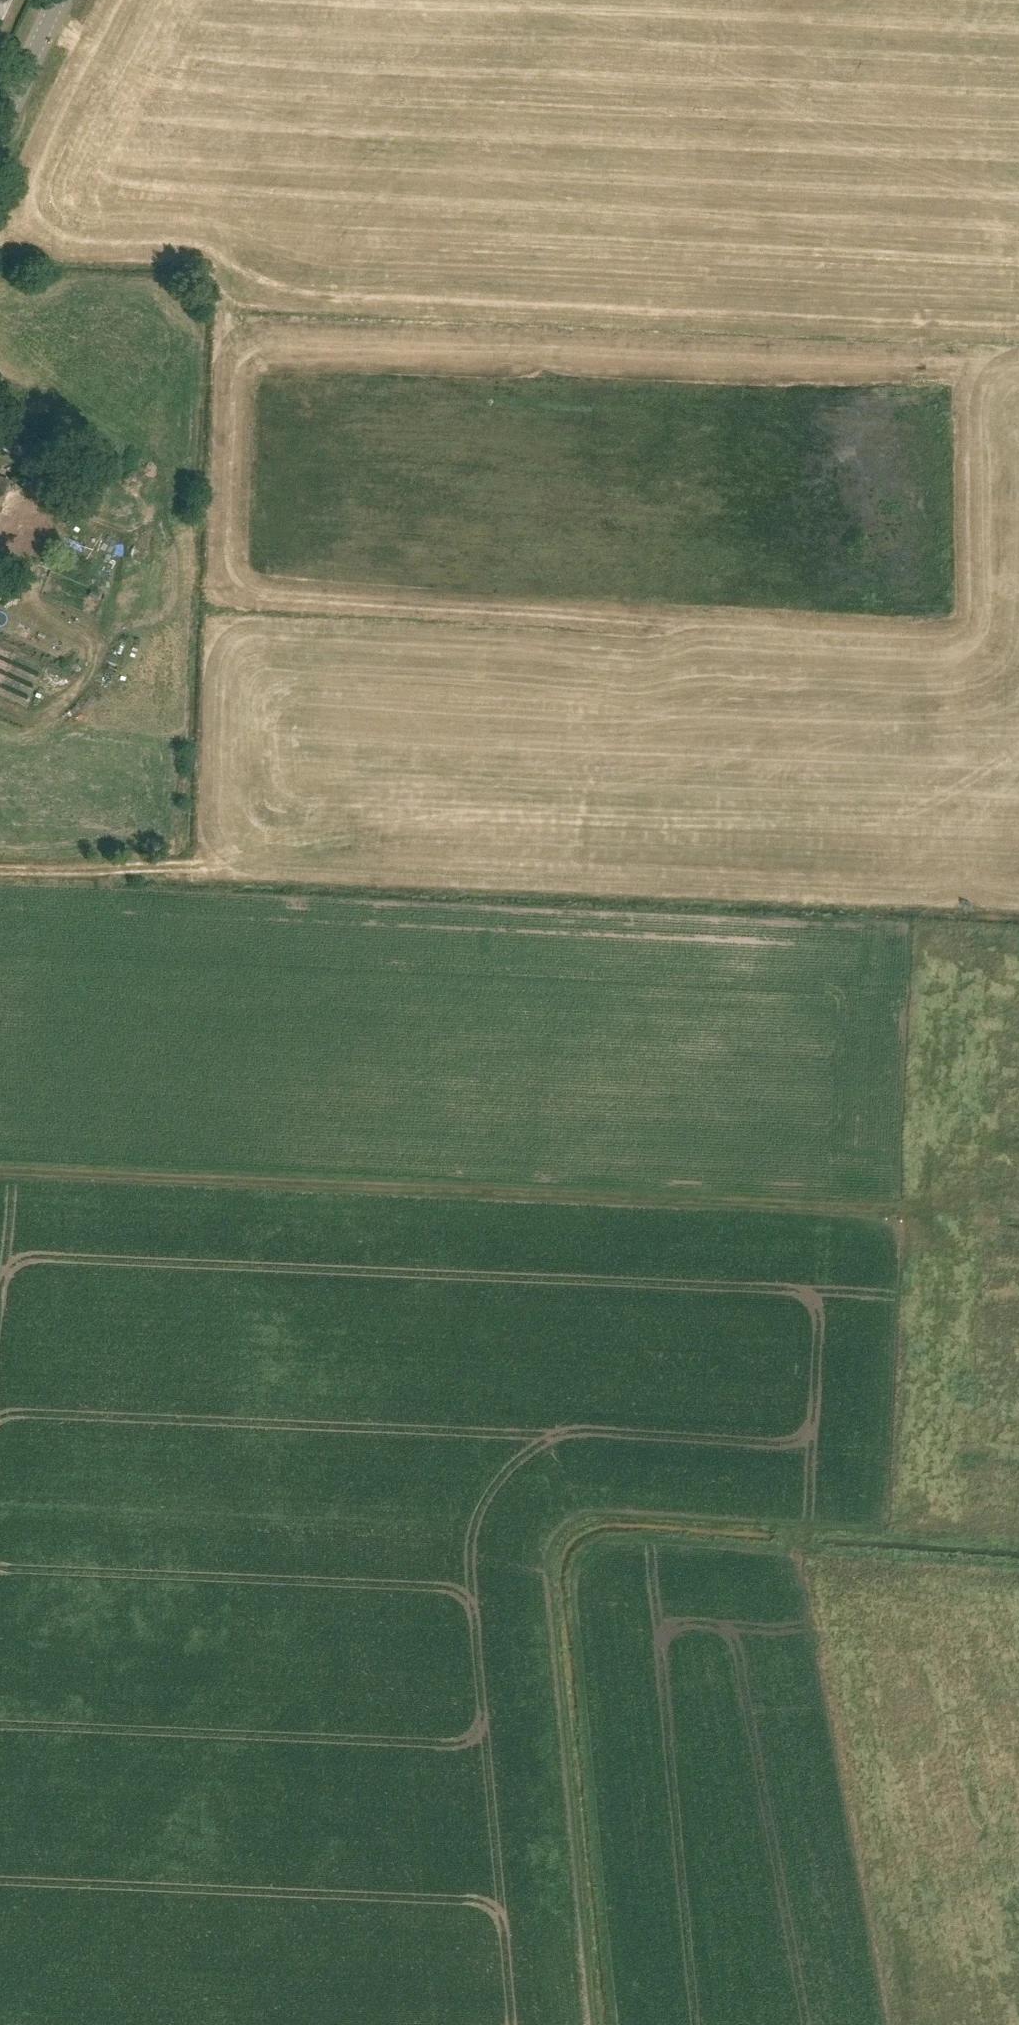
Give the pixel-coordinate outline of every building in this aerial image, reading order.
[(3,18),(11,0),(0,0),(0,17),(3,18)] [(13,437),(5,447),(21,459),(29,449),(13,437)] [(9,483),(0,478),(0,503),(9,483)] [(18,501),(0,541),(0,543),(35,558),(54,517),(18,501)] [(78,556),(92,562),(102,538),(89,533),(78,556)]
